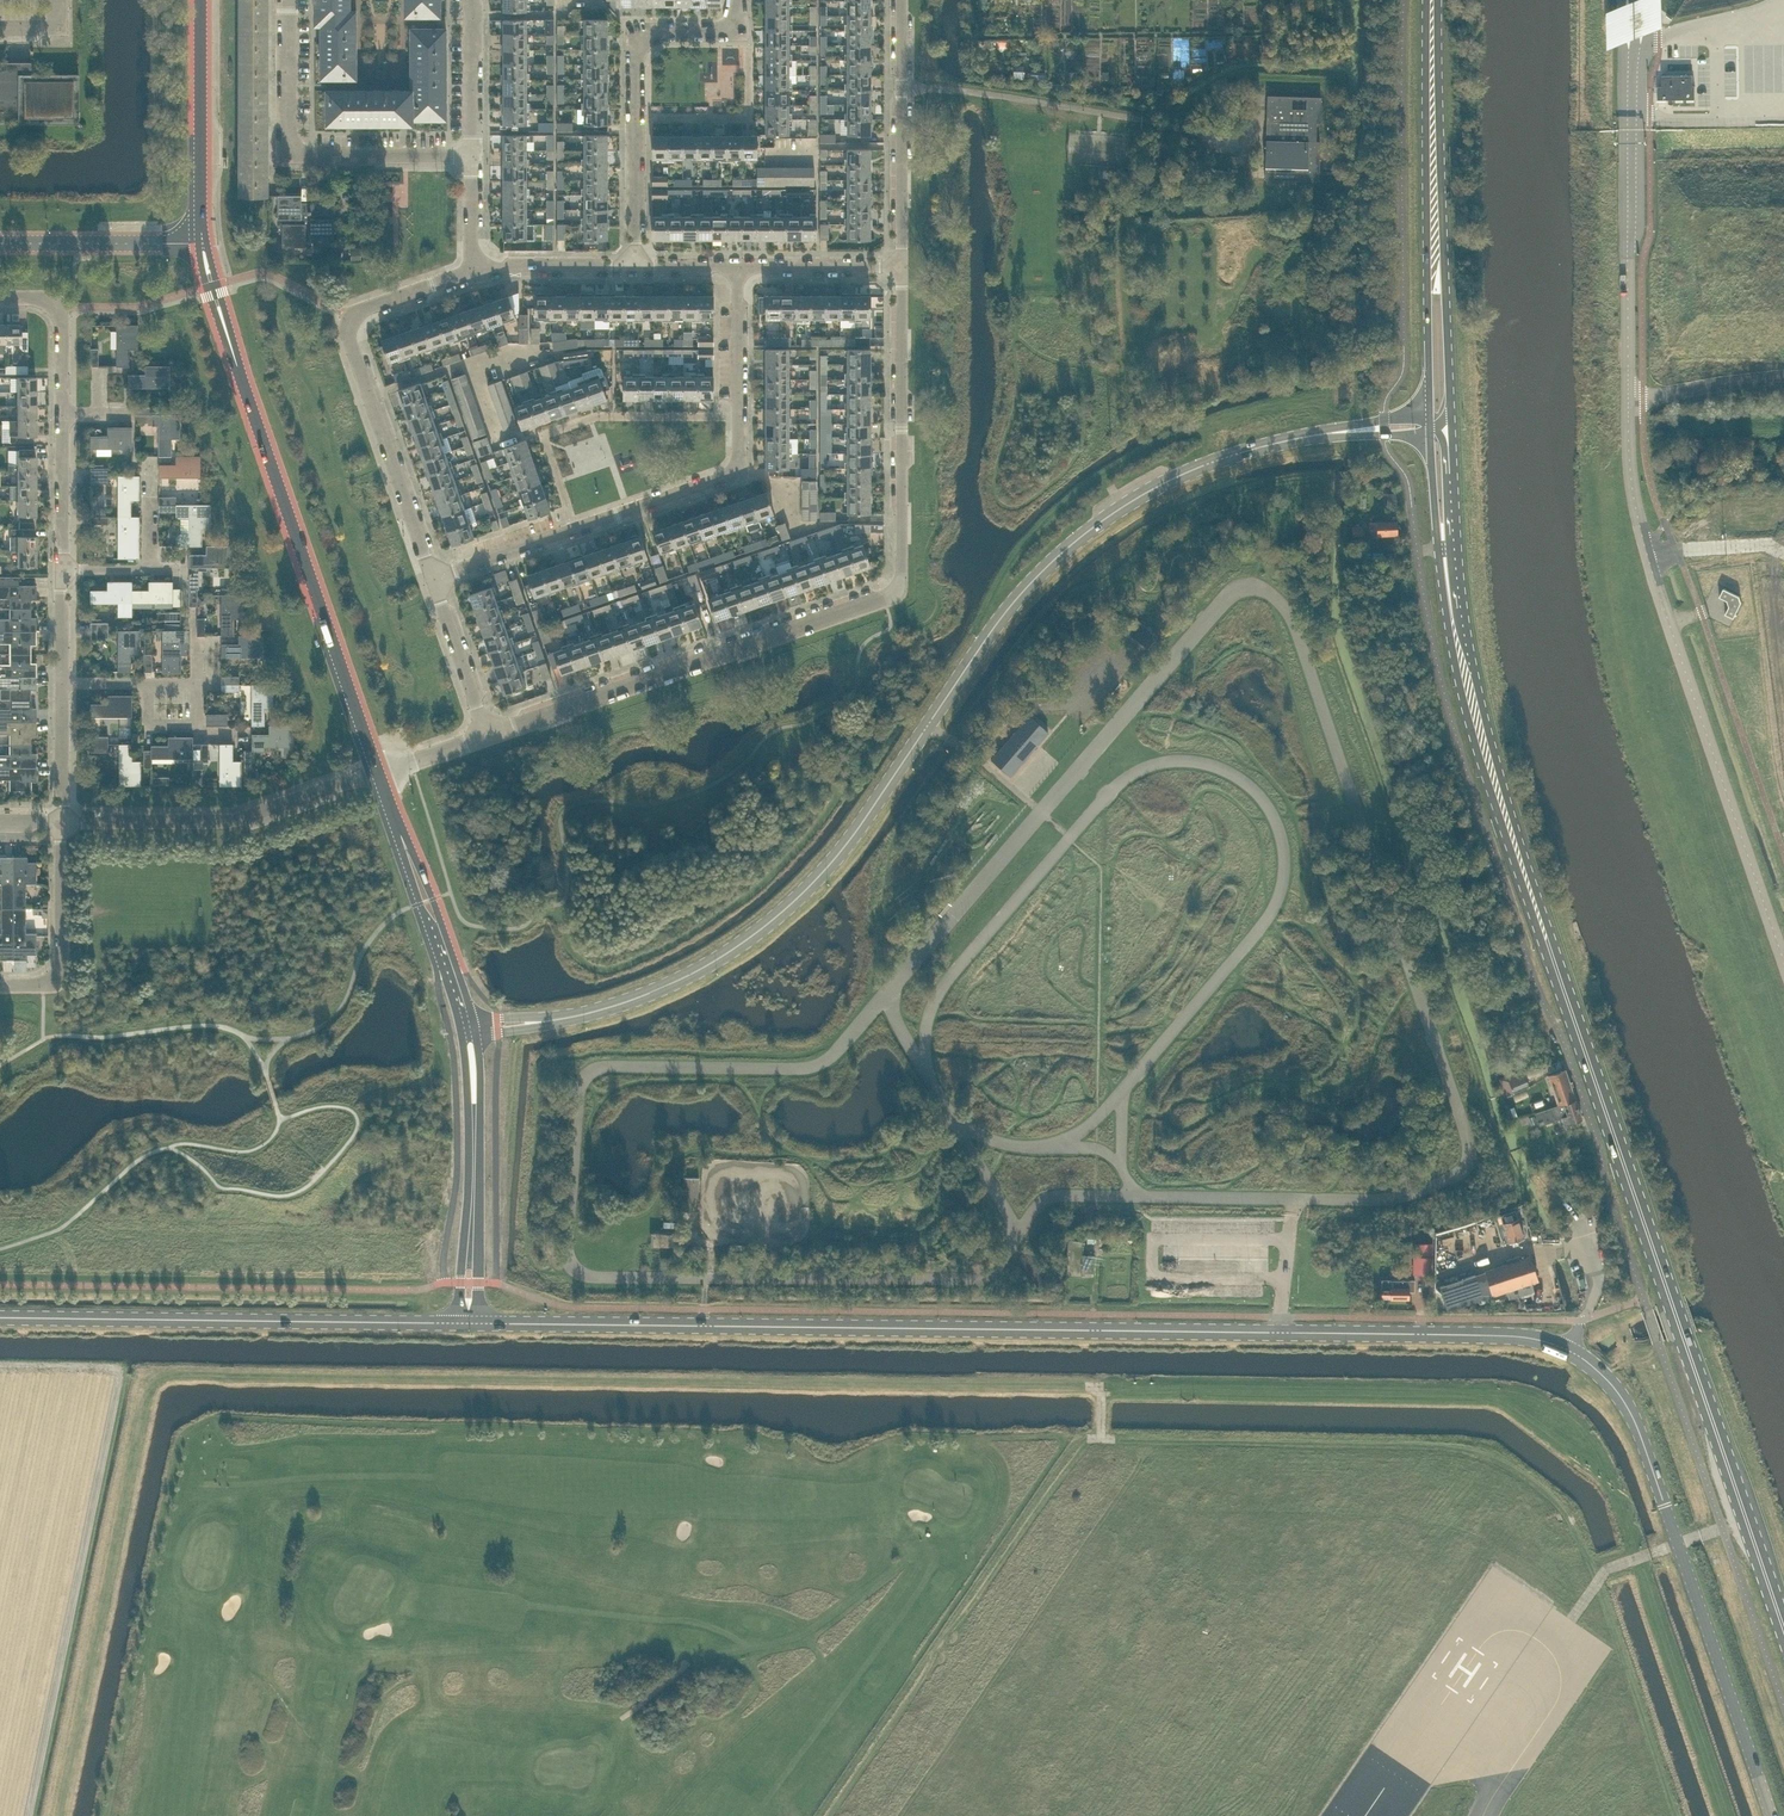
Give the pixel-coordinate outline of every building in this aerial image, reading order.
[(240,14),(269,14),(269,0),(240,0),(240,14)] [(316,2),(316,11),(316,15),(316,17),(316,21),(316,23),(317,23),(317,22),(322,22),(322,34),(322,41),(322,52),(322,58),(322,70),(322,78),(327,78),(357,78),(357,74),(357,23),(357,18),(357,16),(357,15),(357,11),(357,9),(355,9),(355,10),(351,10),(351,0),(316,0),(316,2)] [(406,16),(416,16),(436,16),(436,15),(441,15),(441,8),(441,0),(406,0),(406,16)] [(527,11),(527,0),(504,0),(504,11),(527,11)] [(789,15),(790,1),(766,0),(766,15),(789,15)] [(871,0),(848,0),(845,0),(845,7),(848,7),(848,15),(871,15),(871,0)] [(1608,11),(1609,48),(1663,26),(1663,0),(1635,0),(1608,11)] [(269,58),(269,14),(240,14),(240,58),(269,58)] [(790,30),(789,15),(766,15),(766,30),(790,30)] [(848,30),(871,30),(871,15),(848,15),(848,30)] [(527,34),(527,19),(504,19),(504,34),(527,34)] [(548,19),(546,19),(546,34),(554,34),(554,25),(554,19),(548,19)] [(585,34),(608,34),(608,19),(585,19),(585,34)] [(810,33),(809,24),(799,24),(799,34),(810,33)] [(447,92),(447,28),(417,28),(417,29),(416,29),(412,29),(412,36),(412,83),(412,90),(407,90),(407,89),(405,89),(405,90),(400,90),(400,89),(391,89),(391,90),(382,90),(382,89),(373,89),(373,90),(364,90),(364,89),(355,89),(355,90),(346,90),(346,89),(327,89),(327,119),(328,119),(328,124),(335,124),(347,124),(353,124),(365,124),(371,124),(382,124),(389,124),(400,124),(405,124),(407,124),(412,124),(413,124),(413,122),(413,119),(442,119),(447,119),(447,113),(446,92),(447,92)] [(789,45),(790,30),(766,30),(766,45),(789,45)] [(848,44),(871,44),(871,30),(848,30),(848,44)] [(504,49),(527,49),(527,34),(504,34),(504,49)] [(608,49),(608,34),(585,34),(585,49),(608,49)] [(848,59),(871,59),(871,44),(848,44),(848,59)] [(789,60),(789,45),(766,45),(766,59),(789,60)] [(527,64),(527,63),(527,49),(504,49),(504,64),(527,64)] [(608,64),(608,49),(585,49),(585,63),(608,64)] [(269,58),(240,58),(240,104),(269,104),(269,58)] [(789,74),(789,60),(766,59),(766,74),(789,74)] [(848,74),(871,74),(871,59),(848,59),(848,74)] [(0,62),(0,110),(18,110),(17,123),(79,123),(79,74),(63,74),(30,74),(7,74),(7,62),(0,62)] [(608,78),(608,64),(585,63),(585,78),(608,78)] [(504,79),(527,79),(527,64),(504,64),(504,79)] [(1084,75),(1083,65),(1070,66),(1070,76),(1084,75)] [(1091,73),(1091,85),(1102,86),(1103,73),(1091,73)] [(789,89),(789,74),(766,74),(766,89),(789,89)] [(848,89),(871,89),(871,74),(848,74),(848,89)] [(1663,75),(1663,81),(1663,85),(1658,85),(1659,99),(1669,99),(1669,103),(1674,103),(1674,99),(1696,99),(1696,85),(1694,85),(1693,74),(1665,75),(1663,75)] [(608,93),(608,78),(585,78),(585,93),(608,93)] [(527,93),(527,79),(504,79),(504,93),(527,93)] [(830,92),(845,93),(845,83),(831,82),(830,92)] [(789,104),(789,89),(766,89),(766,104),(789,104)] [(848,103),(871,103),(871,89),(848,89),(848,103)] [(527,108),(527,94),(527,93),(504,93),(504,108),(527,108)] [(585,108),(608,108),(608,93),(585,93),(585,108)] [(1321,122),(1322,96),(1268,95),(1266,179),(1320,180),(1321,141),(1319,141),(1319,139),(1317,139),(1317,122),(1321,122)] [(848,118),(871,118),(871,103),(848,103),(848,118)] [(269,104),(240,104),(240,150),(269,150),(269,104)] [(789,119),(789,104),(766,104),(766,119),(789,119)] [(527,124),(527,123),(527,108),(504,108),(504,124),(527,124)] [(608,123),(608,108),(585,108),(585,124),(608,123)] [(871,134),(871,118),(848,118),(848,134),(871,134)] [(793,119),(789,119),(766,119),(766,134),(789,134),(789,126),(793,126),(793,119)] [(809,134),(817,134),(817,119),(809,119),(809,134)] [(554,130),(554,122),(539,122),(539,130),(554,130)] [(558,130),(573,130),(573,122),(558,122),(558,130)] [(527,149),(527,134),(504,134),(504,149),(527,149)] [(585,149),(608,149),(608,134),(585,134),(585,149)] [(836,142),(836,134),(820,134),(820,142),(836,142)] [(653,158),(668,158),(668,135),(653,135),(653,158)] [(668,158),(683,158),(683,135),(668,135),(668,158)] [(683,158),(698,158),(698,135),(683,135),(683,158)] [(698,158),(713,158),(713,135),(698,135),(698,158)] [(713,158),(728,158),(728,135),(713,135),(713,158)] [(728,158),(743,158),(743,135),(728,135),(728,158)] [(758,158),(758,156),(758,135),(743,135),(743,158),(758,158)] [(527,164),(527,149),(504,149),(504,164),(527,164)] [(608,164),(608,149),(585,149),(585,164),(608,164)] [(871,165),(871,149),(848,149),(848,165),(871,165)] [(269,196),(269,150),(240,150),(240,196),(269,196)] [(527,179),(527,164),(504,164),(504,179),(527,179)] [(608,179),(608,164),(585,164),(585,179),(608,179)] [(871,179),(871,165),(848,165),(848,179),(871,179)] [(668,185),(668,176),(653,175),(653,185),(668,185)] [(504,194),(527,194),(527,179),(504,179),(504,194)] [(585,194),(608,194),(608,179),(585,179),(585,194)] [(871,194),(871,179),(848,179),(848,194),(871,194)] [(653,198),(668,198),(668,189),(653,189),(653,198)] [(504,209),(527,209),(527,194),(504,194),(504,209)] [(608,208),(608,194),(585,194),(585,208),(608,208)] [(871,209),(871,194),(848,194),(848,209),(871,209)] [(328,202),(302,202),(302,195),(279,195),(279,218),(284,218),(284,223),(283,223),(283,247),(307,247),(307,241),(335,241),(335,218),(329,218),(329,200),(328,202)] [(608,223),(608,208),(585,208),(585,223),(608,223)] [(504,223),(527,223),(527,209),(504,209),(504,223)] [(871,224),(871,209),(848,209),(848,224),(871,224)] [(653,239),(668,239),(668,216),(653,216),(653,239)] [(668,239),(683,239),(683,216),(668,216),(668,239)] [(683,239),(698,239),(698,216),(683,216),(683,239)] [(698,239),(713,239),(713,216),(698,216),(698,239)] [(713,239),(728,239),(728,216),(713,216),(713,239)] [(728,239),(742,239),(742,216),(728,216),(728,239)] [(742,239),(757,239),(757,216),(742,216),(742,239)] [(757,239),(772,239),(772,216),(757,216),(757,239)] [(772,239),(787,239),(787,216),(772,216),(772,239)] [(787,239),(801,239),(801,216),(787,216),(787,239)] [(817,239),(817,216),(801,216),(801,239),(817,239)] [(527,239),(527,224),(527,223),(504,223),(504,239),(527,239)] [(585,239),(608,239),(608,223),(585,223),(585,239)] [(829,239),(829,224),(829,223),(820,223),(820,239),(829,239)] [(546,239),(554,239),(554,224),(546,224),(546,239)] [(566,224),(558,224),(558,239),(566,239),(566,224)] [(848,239),(871,239),(871,224),(848,224),(848,239)] [(362,247),(353,247),(353,252),(353,260),(362,260),(362,255),(362,252),(362,250),(362,247)] [(855,318),(856,295),(850,295),(848,293),(843,293),(841,295),(841,318),(855,318)] [(502,322),(516,317),(509,295),(494,301),(502,322)] [(535,318),(551,318),(551,295),(536,295),(535,318)] [(551,318),(566,318),(566,295),(551,295),(551,318)] [(566,318),(580,318),(580,295),(566,295),(566,318)] [(580,318),(595,318),(595,295),(580,295),(580,318)] [(595,318),(610,318),(610,295),(595,295),(595,318)] [(610,318),(625,318),(625,295),(610,295),(610,318)] [(625,318),(640,318),(640,295),(625,295),(625,318)] [(640,318),(654,318),(654,295),(640,295),(640,318)] [(654,318),(669,318),(669,295),(654,295),(654,318)] [(669,318),(684,318),(684,295),(669,295),(669,318)] [(684,318),(699,318),(699,295),(684,295),(684,318)] [(699,318),(714,318),(714,295),(699,295),(699,318)] [(782,318),(782,295),(767,295),(767,318),(782,318)] [(797,318),(797,295),(782,295),(782,318),(797,318)] [(811,318),(811,295),(797,295),(797,318),(811,318)] [(826,318),(826,295),(811,295),(811,318),(826,318)] [(841,318),(841,295),(826,295),(826,318),(841,318)] [(871,318),(871,295),(856,295),(855,318),(871,318)] [(488,327),(502,322),(494,301),(480,305),(488,327)] [(474,332),(488,327),(480,305),(466,310),(474,332)] [(460,337),(474,332),(466,310),(452,315),(460,337)] [(519,327),(520,327),(528,327),(528,313),(519,313),(519,327)] [(446,342),(460,337),(452,315),(438,320),(446,342)] [(432,346),(446,342),(438,320),(424,325),(432,346)] [(20,343),(20,324),(5,324),(5,352),(12,352),(13,343),(20,343)] [(139,343),(139,324),(117,324),(117,366),(130,366),(130,343),(139,343)] [(418,351),(432,346),(424,325),(410,330),(418,351)] [(528,343),(528,327),(520,327),(520,343),(528,343)] [(532,343),(540,343),(540,327),(532,327),(532,343)] [(404,356),(418,351),(410,330),(396,334),(404,356)] [(389,361),(404,356),(396,334),(382,340),(389,361)] [(714,345),(714,336),(699,336),(699,345),(714,345)] [(500,346),(509,343),(507,337),(498,340),(500,346)] [(767,345),(782,345),(782,337),(767,337),(767,345)] [(791,337),(782,337),(782,345),(791,345),(791,337)] [(871,345),(871,337),(856,337),(856,345),(871,345)] [(569,347),(578,346),(577,338),(568,339),(569,347)] [(554,349),(569,347),(568,339),(553,341),(554,349)] [(479,347),(481,352),(489,349),(487,344),(479,347)] [(472,355),(481,352),(479,347),(470,350),(472,355)] [(714,358),(714,349),(699,348),(699,358),(714,358)] [(767,364),(789,364),(790,348),(767,349),(767,364)] [(579,356),(580,358),(588,357),(587,349),(579,350),(579,356)] [(848,364),(871,364),(871,349),(848,349),(848,364)] [(565,360),(580,358),(579,356),(579,350),(563,352),(565,360)] [(451,356),(453,362),(461,359),(459,353),(451,356)] [(444,365),(453,362),(451,356),(442,359),(444,365)] [(552,378),(560,375),(555,361),(548,364),(552,378)] [(423,366),(425,372),(434,369),(432,363),(423,366)] [(545,380),(552,378),(548,364),(540,366),(545,380)] [(767,379),(789,379),(789,364),(767,364),(767,379)] [(871,378),(871,364),(848,364),(848,378),(871,378)] [(129,387),(171,387),(171,365),(152,365),(152,374),(129,374),(129,387)] [(416,375),(425,372),(423,366),(414,369),(416,375)] [(397,382),(411,377),(408,369),(394,374),(397,382)] [(525,387),(532,385),(527,371),(520,373),(525,387)] [(455,386),(468,381),(466,373),(452,378),(455,386)] [(517,390),(525,387),(520,373),(512,376),(517,390)] [(640,376),(639,376),(624,376),(624,399),(640,399),(640,376)] [(654,399),(654,376),(640,376),(640,399),(654,399)] [(669,399),(669,376),(654,376),(654,399),(669,399)] [(684,399),(684,376),(669,376),(669,399),(684,399)] [(699,399),(699,376),(684,376),(684,399),(699,399)] [(714,376),(699,376),(699,399),(705,399),(706,400),(713,400),(713,399),(714,399),(714,376)] [(36,392),(36,377),(18,377),(18,391),(20,391),(36,392)] [(593,404),(607,399),(600,377),(585,382),(593,404)] [(848,393),(871,393),(871,378),(848,378),(848,393)] [(446,390),(452,388),(449,379),(443,381),(446,390)] [(767,394),(789,394),(789,379),(767,379),(767,394)] [(491,392),(504,387),(502,380),(488,384),(491,392)] [(457,393),(471,388),(468,381),(455,386),(457,393)] [(404,404),(426,396),(421,382),(399,390),(404,404)] [(579,409),(593,404),(585,382),(571,387),(579,409)] [(494,399),(507,395),(504,387),(491,392),(494,399)] [(565,413),(579,409),(571,387),(557,392),(565,413)] [(452,388),(446,390),(449,398),(455,396),(452,388)] [(460,401),(473,396),(471,388),(457,393),(460,401)] [(36,392),(20,391),(18,391),(18,406),(36,406),(36,392)] [(551,418),(565,413),(557,392),(543,397),(551,418)] [(871,408),(871,393),(848,393),(848,408),(871,408)] [(767,408),(790,408),(789,394),(767,394),(767,408)] [(496,407),(510,402),(507,395),(494,399),(496,407)] [(409,418),(431,411),(426,396),(404,404),(409,418)] [(462,408),(476,403),(473,396),(460,401),(462,408)] [(537,423),(551,418),(543,397),(529,401),(537,423)] [(523,428),(537,423),(529,401),(515,407),(523,428)] [(499,414),(512,409),(510,402),(496,407),(499,414)] [(465,415),(478,410),(476,403),(462,408),(465,415)] [(36,420),(36,406),(18,406),(17,420),(36,420)] [(455,418),(462,416),(459,407),(452,409),(455,418)] [(790,423),(790,408),(767,408),(767,423),(790,423)] [(848,423),(871,423),(871,408),(848,408),(848,423)] [(501,421),(515,417),(512,409),(499,414),(501,421)] [(468,423),(481,418),(478,410),(465,415),(468,423)] [(414,432),(436,425),(431,411),(409,418),(414,432)] [(181,432),(181,414),(160,414),(159,455),(172,455),(173,438),(173,432),(181,432)] [(462,416),(455,418),(458,426),(465,424),(462,416)] [(504,429),(518,424),(515,417),(501,421),(504,429)] [(470,430),(484,425),(481,418),(468,423),(470,430)] [(36,435),(36,420),(17,420),(2,420),(2,427),(9,427),(9,442),(33,442),(34,435),(36,435)] [(790,438),(790,423),(767,423),(767,438),(790,438)] [(871,438),(871,423),(848,423),(848,438),(871,438)] [(419,446),(441,439),(436,425),(414,432),(413,435),(416,444),(419,446)] [(473,438),(486,433),(484,425),(470,430),(473,438)] [(91,448),(133,448),(133,426),(114,426),(114,435),(91,435),(91,448)] [(465,446),(471,444),(468,435),(462,437),(465,446)] [(476,448),(490,444),(487,436),(474,441),(476,448)] [(767,453),(790,453),(790,438),(767,438),(767,453)] [(848,453),(871,453),(871,438),(848,438),(848,453)] [(424,460),(445,452),(441,439),(419,446),(424,460)] [(510,461),(531,454),(526,439),(505,447),(510,461)] [(471,444),(465,446),(468,454),(474,452),(471,444)] [(479,456),(493,451),(490,444),(476,448),(479,456)] [(493,462),(500,459),(497,451),(490,453),(493,462)] [(428,474),(450,466),(445,452),(424,460),(428,474)] [(790,468),(790,453),(767,453),(767,468),(790,468)] [(871,468),(871,467),(871,453),(848,453),(848,468),(871,468)] [(515,475),(536,468),(531,454),(510,461),(515,475)] [(172,476),(201,477),(201,455),(183,455),(183,464),(172,464),(160,464),(160,477),(172,476)] [(17,471),(36,471),(36,456),(34,456),(19,456),(17,456),(17,464),(9,464),(9,471),(17,471)] [(484,470),(490,468),(487,459),(481,461),(484,470)] [(475,473),(481,471),(478,463),(472,465),(475,473)] [(433,488),(455,480),(450,466),(428,474),(433,488)] [(490,468),(484,470),(487,479),(494,477),(490,468)] [(519,489),(541,482),(536,468),(515,475),(519,489)] [(802,476),(817,476),(817,468),(802,468),(802,476)] [(848,483),(871,482),(871,468),(848,468),(848,483)] [(36,486),(36,471),(17,471),(17,485),(36,486)] [(481,471),(475,473),(478,482),(484,480),(481,471)] [(141,494),(141,475),(133,475),(119,475),(119,516),(132,516),(132,494),(141,494)] [(438,502),(460,494),(455,480),(433,488),(438,502)] [(524,503),(546,496),(541,482),(519,489),(524,503)] [(848,497),(871,497),(871,482),(848,483),(848,497)] [(36,486),(17,485),(9,485),(9,499),(17,500),(36,500),(36,486)] [(803,496),(817,496),(817,487),(803,488),(803,496)] [(494,498),(500,496),(497,488),(491,490),(494,498)] [(485,501),(490,499),(487,491),(482,493),(485,501)] [(760,518),(774,513),(767,491),(752,496),(760,518)] [(443,516),(465,508),(460,494),(438,502),(443,516)] [(494,498),(497,507),(503,504),(500,496),(494,498)] [(551,510),(546,496),(524,503),(529,518),(551,510)] [(760,518),(752,496),(747,498),(744,497),(740,498),(738,501),(746,523),(760,518)] [(848,512),(871,512),(871,497),(848,497),(848,512)] [(490,499),(485,501),(488,510),(493,508),(490,499)] [(36,514),(36,500),(17,500),(17,514),(19,514),(34,514),(36,514)] [(732,527),(746,523),(738,501),(724,506),(732,527)] [(211,522),(211,504),(177,504),(177,512),(177,518),(185,518),(185,514),(190,514),(190,533),(182,533),(179,534),(177,537),(177,545),(203,545),(203,528),(211,528),(211,522)] [(718,532),(732,527),(724,506),(710,511),(718,532)] [(1354,517),(1365,517),(1365,506),(1353,506),(1354,517)] [(448,530),(470,522),(465,508),(443,516),(448,530)] [(704,537),(718,532),(710,511),(696,516),(704,537)] [(803,520),(817,520),(817,511),(803,511),(803,520)] [(821,520),(836,520),(836,511),(821,511),(821,520)] [(140,557),(141,516),(132,516),(119,516),(119,557),(140,557)] [(504,527),(510,525),(507,516),(500,518),(504,527)] [(690,542),(704,537),(696,516),(682,520),(690,542)] [(494,530),(500,528),(497,519),(491,521),(494,530)] [(676,547),(690,542),(682,520),(668,525),(676,547)] [(1377,534),(1398,533),(1397,520),(1370,521),(1370,529),(1377,529),(1377,534)] [(453,544),(475,537),(470,522),(448,530),(453,544)] [(783,539),(791,536),(786,522),(778,525),(783,539)] [(871,531),(871,523),(856,523),(856,531),(871,531)] [(661,552),(676,547),(668,525),(654,530),(661,552)] [(828,534),(837,531),(835,525),(826,528),(828,534)] [(1353,535),(1363,535),(1362,525),(1352,525),(1353,535)] [(820,537),(828,534),(826,528),(818,531),(820,537)] [(634,562),(648,557),(640,535),(626,540),(634,562)] [(798,537),(800,543),(809,540),(807,535),(798,537)] [(19,536),(17,536),(17,551),(36,551),(36,536),(34,536),(19,536)] [(792,546),(800,543),(798,537),(790,541),(792,546)] [(1354,547),(1363,547),(1363,537),(1354,537),(1354,547)] [(620,566),(634,562),(626,540),(612,545),(620,566)] [(753,543),(755,549),(763,546),(762,540),(753,543)] [(746,552),(755,549),(753,543),(744,546),(746,552)] [(772,553),(781,550),(779,544),(770,547),(772,553)] [(857,571),(871,566),(864,544),(849,549),(857,571)] [(208,566),(231,566),(231,545),(213,545),(213,554),(190,554),(190,584),(190,588),(198,588),(200,588),(200,567),(208,567),(208,566)] [(606,571),(620,566),(612,545),(598,550),(606,571)] [(764,556),(772,553),(770,547),(762,550),(764,556)] [(843,576),(857,571),(849,549),(835,554),(843,576)] [(592,576),(606,571),(598,550),(584,554),(592,576)] [(725,553),(727,559),(735,555),(734,550),(725,553)] [(36,565),(36,551),(17,551),(17,565),(36,565)] [(656,567),(664,564),(660,553),(652,556),(656,567)] [(718,562),(727,559),(725,553),(716,556),(718,562)] [(578,581),(592,576),(584,554),(570,559),(578,581)] [(742,557),(744,563),(753,560),(751,554),(742,557)] [(829,580),(843,576),(835,554),(821,559),(829,580)] [(736,566),(744,563),(742,557),(734,560),(736,566)] [(564,586),(578,581),(570,559),(556,564),(564,586)] [(829,580),(821,559),(807,564),(815,585),(829,580)] [(697,563),(699,568),(707,566),(705,560),(697,563)] [(690,571),(699,568),(697,563),(688,566),(690,571)] [(550,591),(564,586),(556,564),(542,569),(550,591)] [(661,582),(669,579),(664,564),(656,567),(661,582)] [(714,567),(717,573),(725,570),(723,564),(714,567)] [(815,585),(807,564),(793,568),(801,590),(815,585)] [(708,575),(717,573),(714,567),(706,570),(708,575)] [(787,595),(801,590),(793,568),(779,573),(787,595)] [(535,596),(550,591),(542,569),(528,574),(535,596)] [(694,590),(701,588),(696,573),(689,576),(694,590)] [(787,595),(779,573),(766,578),(773,600),(787,595)] [(18,576),(0,576),(0,598),(9,598),(9,608),(30,608),(30,599),(36,599),(36,585),(18,585),(18,576)] [(649,586),(657,583),(655,577),(647,580),(649,586)] [(515,594),(522,592),(518,578),(510,580),(515,594)] [(759,605),(773,600),(766,578),(752,583),(759,605)] [(133,603),(133,590),(133,581),(114,581),(114,589),(91,590),(91,603),(119,603),(119,616),(133,616),(133,603)] [(174,588),(174,581),(155,581),(155,590),(133,590),(133,603),(174,603),(174,588)] [(660,592),(669,589),(666,583),(658,586),(660,592)] [(745,609),(759,605),(752,583),(738,588),(745,609)] [(627,587),(629,593),(638,590),(636,584),(627,587)] [(475,609),(497,601),(492,586),(470,594),(475,609)] [(652,595),(660,592),(658,586),(650,589),(652,595)] [(620,596),(629,593),(627,587),(618,590),(620,596)] [(731,614),(745,609),(738,588),(724,593),(731,614)] [(1742,601),(1740,595),(1724,588),(1720,596),(1728,600),(1730,606),(1726,613),(1734,617),(1742,601)] [(522,592),(515,594),(518,604),(525,601),(522,592)] [(632,602),(633,602),(641,599),(639,593),(630,596),(632,602)] [(716,619),(731,614),(724,593),(709,598),(716,619)] [(244,594),(231,594),(223,594),(222,635),(235,635),(235,612),(244,612),(244,594)] [(599,597),(601,602),(609,599),(608,594),(599,597)] [(624,605),(632,602),(630,596),(621,599),(624,605)] [(592,605),(601,602),(599,597),(591,600),(592,605)] [(480,623),(502,615),(497,601),(475,609),(480,623)] [(688,629),(703,624),(695,602),(681,607),(688,629)] [(571,606),(573,612),(581,609),(580,603),(571,606)] [(604,611),(613,608),(611,603),(602,606),(604,611)] [(564,615),(573,612),(571,606),(562,609),(564,615)] [(596,614),(604,611),(602,606),(594,609),(596,614)] [(538,624),(546,621),(541,607),(533,610),(538,624)] [(675,634),(688,629),(681,607),(667,612),(675,634)] [(30,608),(9,608),(9,618),(0,618),(0,630),(36,630),(36,617),(30,617),(30,608)] [(526,622),(532,620),(529,612),(523,613),(526,622)] [(576,621),(585,618),(583,612),(574,615),(576,621)] [(661,639),(675,634),(667,612),(653,617),(661,639)] [(485,637),(507,629),(502,615),(480,623),(485,637)] [(567,624),(576,621),(574,615),(565,619),(567,624)] [(647,644),(661,639),(653,617),(639,622),(647,644)] [(532,620),(526,622),(529,631),(535,629),(532,620)] [(633,648),(647,644),(639,622),(625,627),(633,648)] [(544,642),(551,640),(547,625),(539,628),(544,642)] [(619,653),(633,648),(625,627),(611,632),(619,653)] [(490,650),(512,643),(507,629),(485,637),(490,650)] [(36,644),(36,630),(0,630),(0,643),(10,643),(10,653),(30,653),(30,644),(36,644)] [(141,648),(141,631),(119,630),(119,671),(132,671),(132,654),(132,648),(141,648)] [(181,648),(190,648),(190,630),(172,630),(164,630),(163,671),(181,671),(182,654),(181,648)] [(605,658),(619,653),(611,632),(597,636),(605,658)] [(222,656),(264,656),(264,635),(245,635),(245,644),(240,644),(222,643),(222,656)] [(591,663),(605,658),(597,636),(583,641),(591,663)] [(536,650),(542,648),(539,640),(533,642),(536,650)] [(577,668),(591,663),(583,641),(569,646),(577,668)] [(516,657),(512,643),(490,650),(495,664),(516,657)] [(562,673),(577,668),(569,646),(554,651),(562,673)] [(542,648),(536,650),(539,659),(545,657),(542,648)] [(30,662),(30,653),(10,653),(10,664),(0,664),(0,676),(36,676),(36,662),(30,662)] [(521,671),(517,657),(516,657),(495,664),(499,678),(521,671)] [(544,679),(552,677),(547,662),(539,665),(544,679)] [(526,685),(521,671),(499,678),(504,693),(526,685)] [(36,676),(0,676),(0,688),(10,688),(10,698),(30,698),(30,690),(36,690),(36,676)] [(274,702),(274,687),(274,683),(253,684),(252,725),(265,725),(266,708),(266,702),(274,702)] [(133,716),(133,695),(114,695),(114,703),(91,703),(91,716),(133,716)] [(30,698),(10,698),(10,709),(0,709),(0,721),(36,721),(36,707),(30,708),(30,698)] [(228,725),(228,714),(207,714),(207,716),(208,716),(208,723),(207,723),(207,724),(228,725)] [(1011,775),(1049,732),(1030,715),(992,759),(1011,775)] [(36,721),(0,721),(0,733),(10,733),(10,744),(30,744),(30,735),(36,735),(36,721)] [(282,756),(294,756),(294,725),(276,725),(276,734),(253,733),(253,750),(253,751),(265,751),(265,746),(282,746),(282,756)] [(194,758),(194,743),(194,736),(175,736),(175,745),(152,745),(152,750),(152,758),(153,758),(194,758)] [(133,766),(133,743),(120,743),(120,785),(142,785),(142,767),(133,766)] [(234,767),(234,761),(234,743),(221,743),(221,785),(242,785),(242,767),(234,767)] [(30,744),(10,744),(10,754),(0,754),(0,766),(36,767),(36,753),(30,753),(30,744)] [(152,758),(152,750),(145,750),(145,768),(153,768),(153,758),(152,758)] [(36,767),(0,766),(0,779),(9,779),(9,790),(31,789),(31,781),(36,780),(36,767)] [(959,784),(969,772),(965,769),(955,780),(959,784)] [(13,856),(0,856),(0,883),(1,883),(1,908),(13,908),(13,856)] [(27,861),(27,856),(13,856),(13,908),(25,908),(26,883),(36,883),(36,861),(27,861)] [(941,914),(950,903),(946,899),(936,910),(941,914)] [(13,959),(13,908),(1,908),(1,932),(0,932),(0,959),(13,959)] [(36,932),(25,932),(25,908),(13,908),(13,959),(27,959),(27,954),(36,954),(36,932)] [(1527,1079),(1523,1070),(1523,1068),(1516,1071),(1516,1073),(1500,1079),(1507,1095),(1514,1092),(1511,1085),(1527,1079)] [(1575,1098),(1567,1075),(1565,1068),(1564,1069),(1549,1074),(1548,1074),(1558,1104),(1575,1098)] [(1565,1124),(1582,1118),(1575,1099),(1535,1112),(1540,1125),(1563,1117),(1565,1124)] [(698,1211),(699,1177),(684,1177),(682,1210),(698,1211)] [(1524,1237),(1517,1214),(1515,1209),(1500,1214),(1503,1221),(1498,1222),(1503,1237),(1507,1235),(1510,1242),(1524,1237)] [(1530,1255),(1519,1259),(1518,1255),(1507,1258),(1508,1263),(1440,1285),(1448,1309),(1506,1290),(1509,1298),(1534,1290),(1531,1281),(1538,1279),(1530,1255)] [(1418,1274),(1419,1274),(1425,1274),(1425,1272),(1433,1272),(1433,1256),(1415,1256),(1415,1273),(1418,1274)] [(1415,1291),(1415,1279),(1391,1279),(1391,1287),(1390,1287),(1390,1288),(1382,1288),(1382,1296),(1391,1297),(1409,1298),(1409,1291),(1415,1291)]
